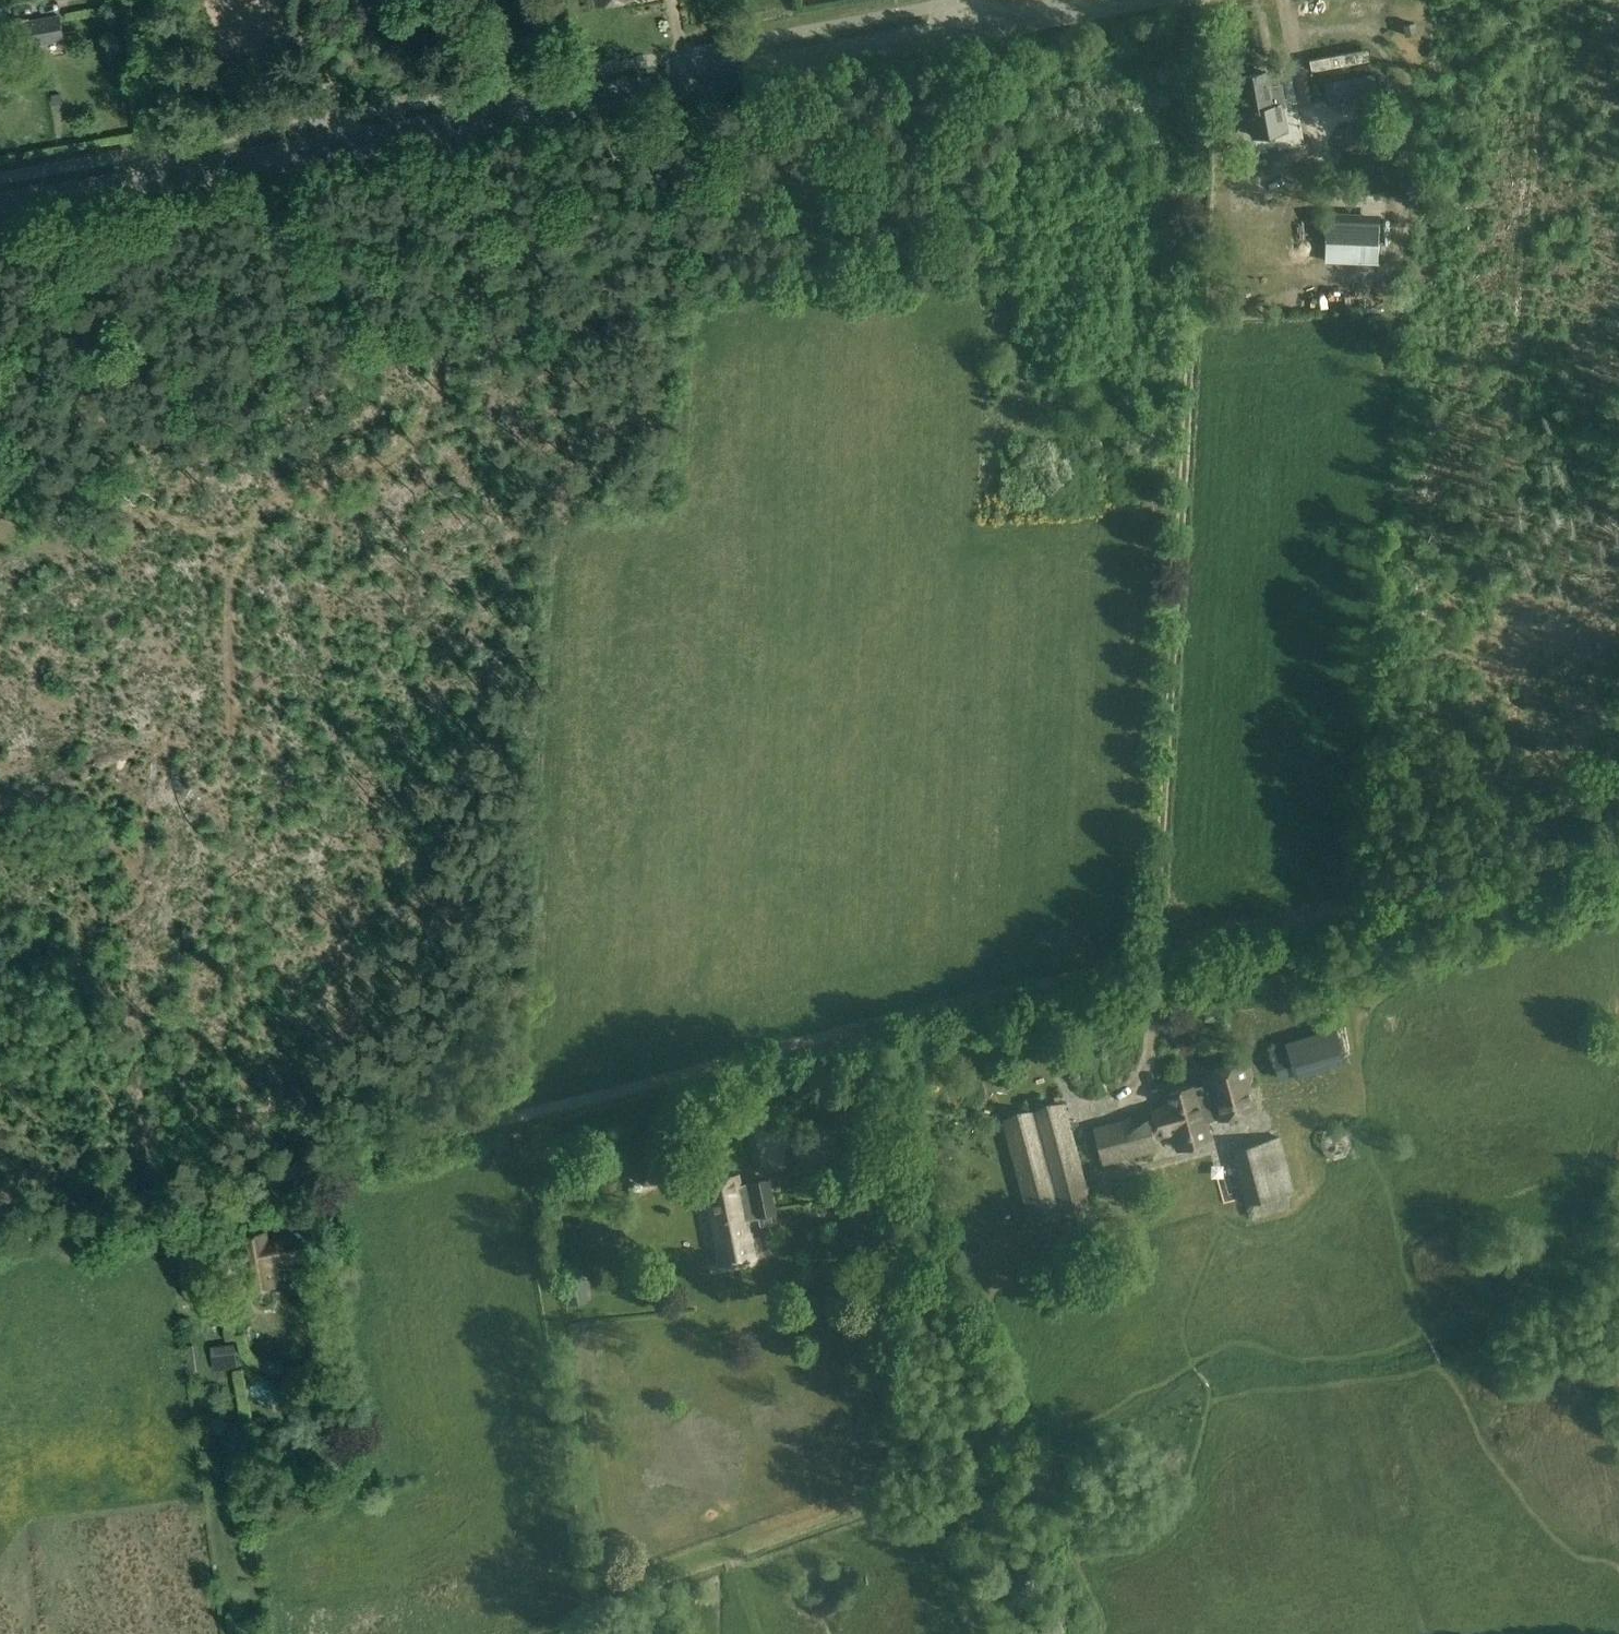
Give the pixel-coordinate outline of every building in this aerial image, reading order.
[(28,21),(31,46),(65,39),(62,25),(70,24),(69,12),(28,21)] [(1406,37),(1419,34),(1416,22),(1404,25),(1406,37)] [(1247,112),(1272,107),(1265,72),(1240,77),(1247,112)] [(1324,83),(1328,105),(1380,96),(1377,74),(1324,83)] [(1329,211),(1328,240),(1379,242),(1380,213),(1329,211)] [(1338,1028),(1271,1045),(1279,1079),(1347,1062),(1338,1028)] [(1206,1121),(1252,1109),(1246,1085),(1242,1086),(1235,1057),(1203,1064),(1208,1081),(1203,1082),(1204,1085),(1194,1087),(1194,1086),(1168,1093),(1171,1108),(1149,1113),(1155,1135),(1176,1130),(1181,1149),(1211,1141),(1206,1121)] [(1005,1119),(1031,1219),(1092,1203),(1066,1103),(1005,1119)] [(1155,1135),(1149,1113),(1096,1127),(1105,1163),(1159,1149),(1155,1135)] [(1295,1191),(1282,1138),(1232,1150),(1246,1203),(1295,1191)] [(752,1182),(753,1188),(741,1190),(739,1175),(708,1180),(723,1265),(754,1259),(746,1218),(775,1213),(769,1179),(752,1182)] [(1271,1227),(1285,1220),(1278,1208),(1265,1215),(1271,1227)] [(302,1233),(266,1239),(265,1233),(245,1236),(253,1287),(274,1284),(270,1261),(305,1256),(302,1233)] [(565,1277),(570,1304),(589,1301),(587,1286),(591,1285),(589,1275),(584,1276),(581,1258),(565,1261),(567,1277),(565,1277)] [(214,1370),(238,1368),(235,1343),(211,1345),(214,1370)]
